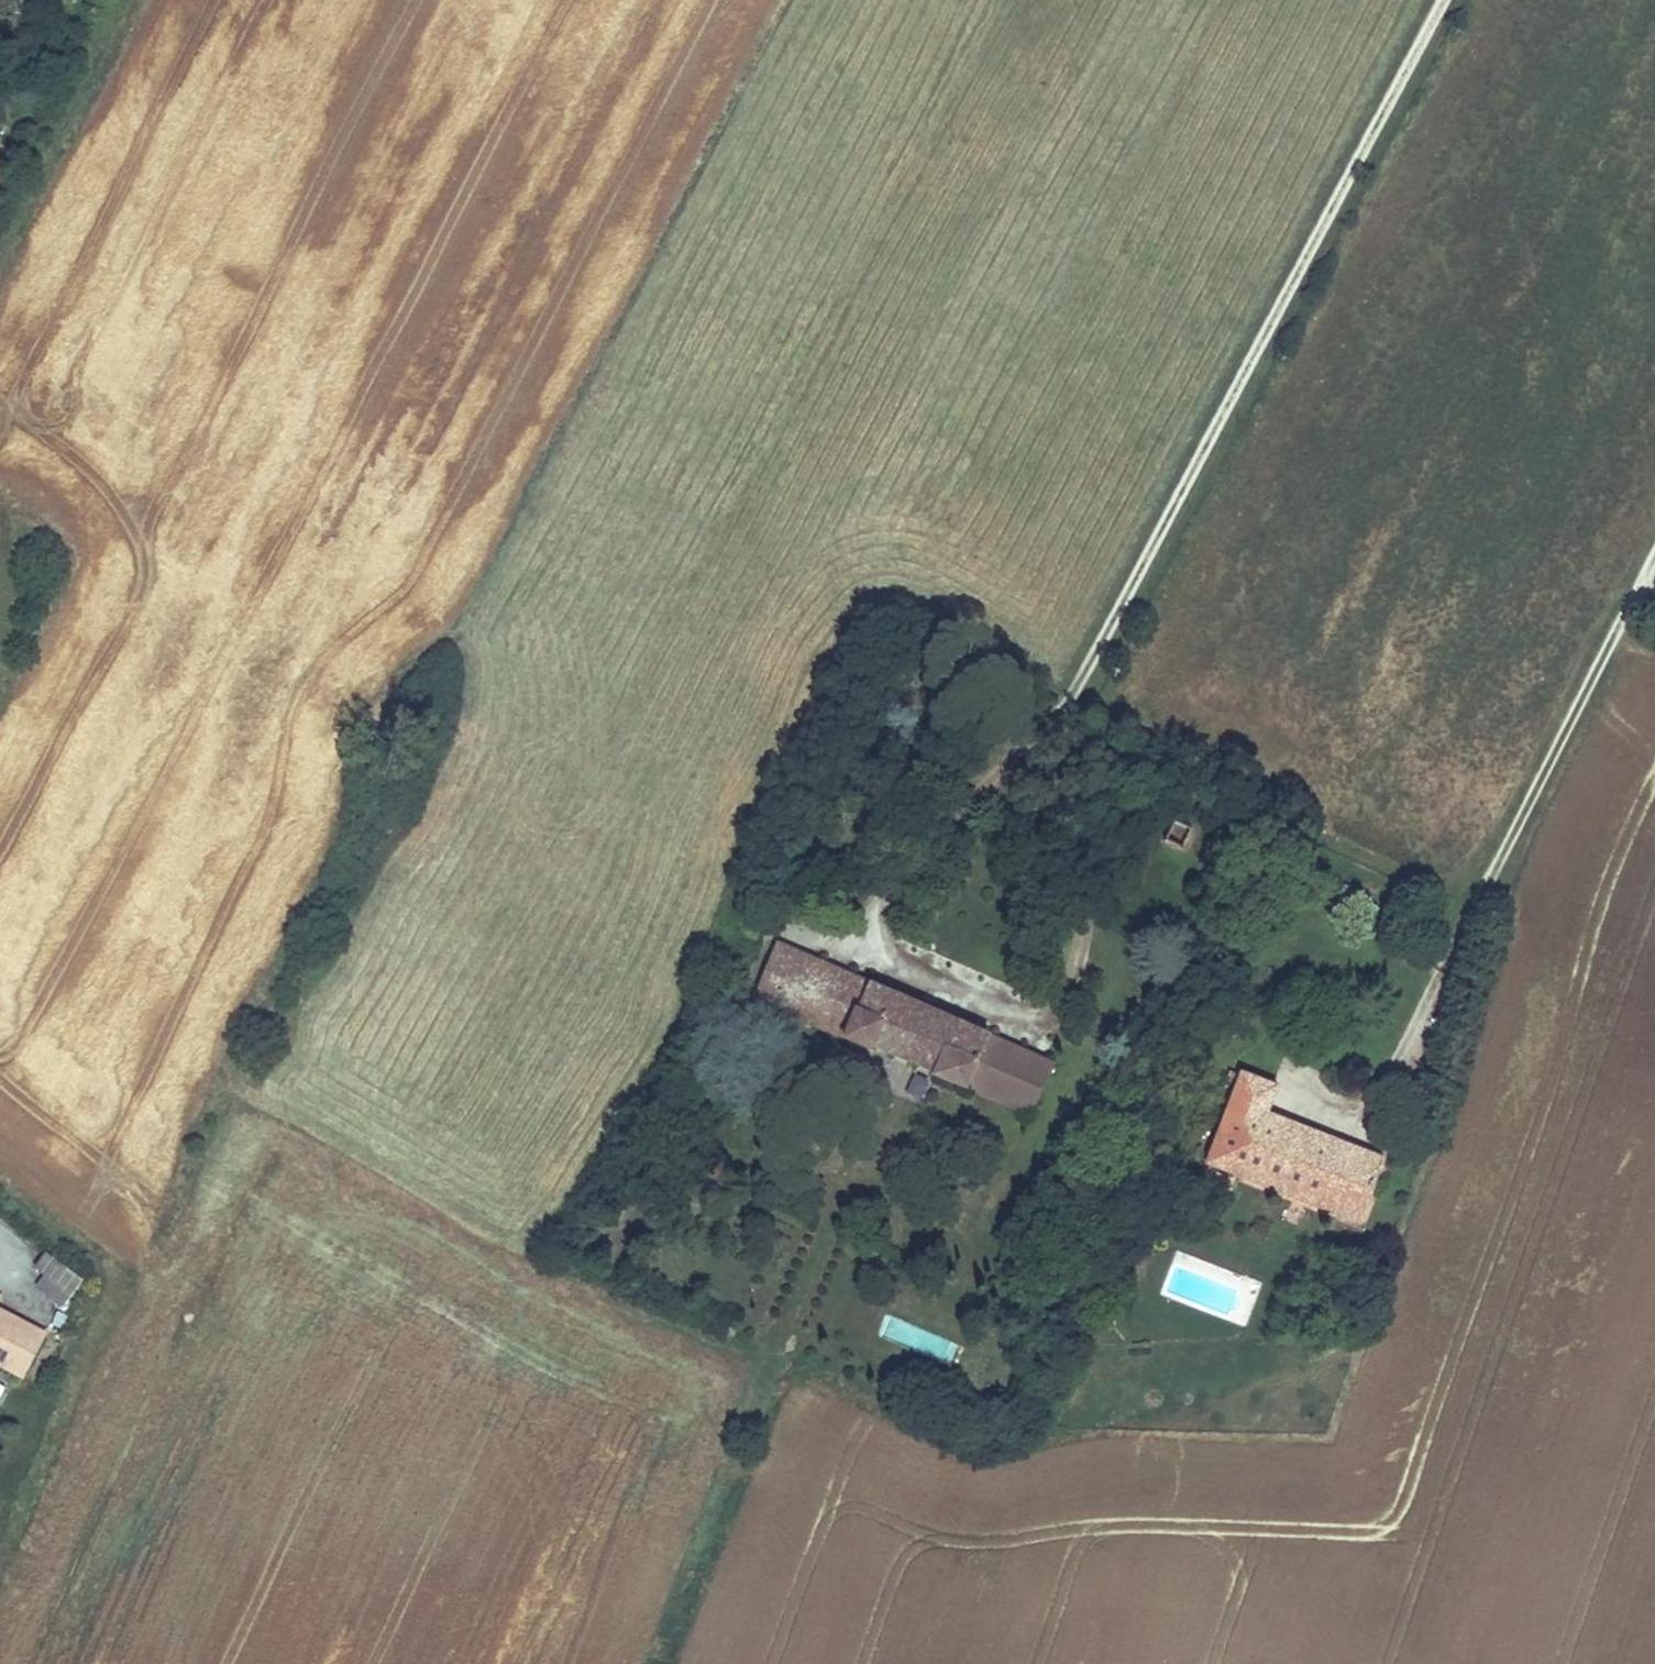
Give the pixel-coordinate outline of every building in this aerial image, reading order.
[(1158,834),(1177,844),(1187,824),(1168,814),(1158,834)] [(1043,1066),(764,944),(741,996),(1020,1118),(1043,1066)] [(1380,1167),(1270,1116),(1280,1090),(1252,1077),(1217,1162),(1357,1221),(1380,1167)] [(29,1283),(66,1305),(84,1276),(48,1253),(29,1283)] [(20,1356),(26,1347),(0,1328),(0,1341),(20,1356)] [(33,1431),(64,1388),(20,1356),(0,1341),(0,1407),(33,1431)]
